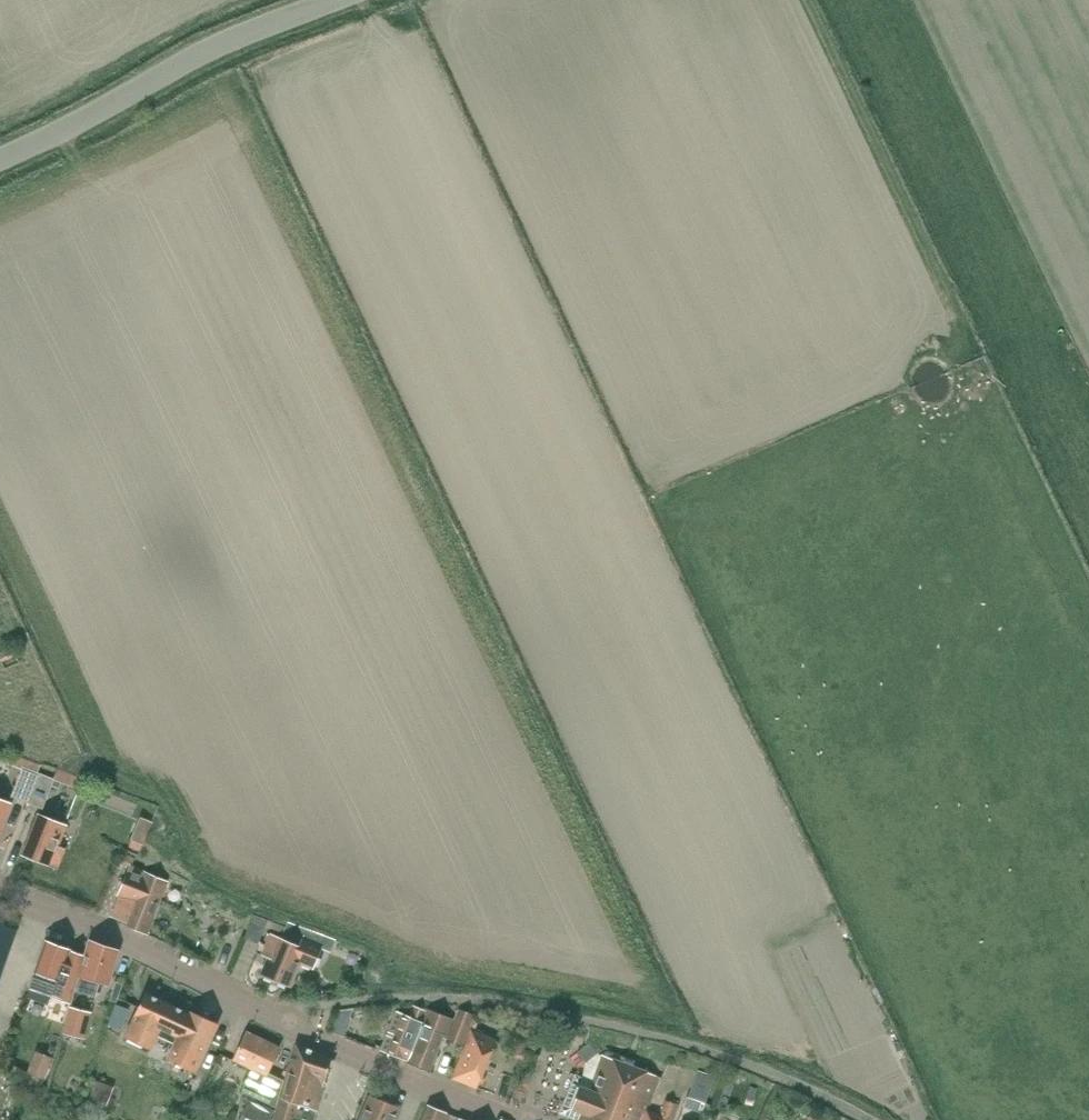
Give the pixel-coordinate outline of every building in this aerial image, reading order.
[(12,797),(26,802),(40,765),(11,755),(8,763),(23,769),(12,797)] [(40,765),(26,802),(43,809),(54,781),(80,791),(84,780),(58,770),(54,780),(48,777),(50,771),(41,768),(42,765),(40,765)] [(12,803),(0,799),(0,832),(12,803)] [(39,815),(22,856),(57,870),(65,849),(59,846),(67,826),(39,815)] [(113,910),(126,915),(122,924),(147,934),(168,881),(130,866),(120,890),(121,890),(113,910)] [(272,947),(261,974),(289,986),(299,962),(313,967),(321,948),(330,952),(335,940),(326,936),(288,922),(282,938),(271,933),(266,945),(272,947)] [(46,941),(29,987),(52,995),(51,996),(66,1001),(71,1003),(72,1000),(76,990),(85,955),(70,950),(70,949),(46,941)] [(85,955),(76,990),(95,997),(101,981),(111,984),(119,952),(89,941),(85,955)] [(346,987),(322,990),(323,997),(347,994),(346,987)] [(134,1016),(125,1036),(151,1048),(160,1028),(177,1036),(167,1059),(195,1072),(218,1023),(189,1010),(188,1013),(160,1000),(162,996),(150,991),(148,994),(145,992),(134,1016)] [(115,1004),(108,1025),(121,1030),(129,1009),(115,1004)] [(408,1060),(420,1030),(427,1010),(413,1004),(409,1016),(396,1011),(381,1050),(408,1060)] [(69,1006),(62,1032),(84,1038),(91,1012),(69,1006)] [(421,1031),(409,1061),(430,1069),(444,1033),(449,1035),(447,1038),(462,1044),(473,1014),(459,1008),(455,1018),(428,1008),(427,1010),(420,1030),(421,1031)] [(338,1010),(332,1032),(345,1037),(352,1018),(350,1018),(353,1009),(338,1010)] [(471,1030),(452,1078),(477,1088),(496,1040),(471,1030)] [(277,1108),(285,1081),(268,1073),(280,1046),(246,1031),(234,1060),(253,1068),(242,1092),(277,1108)] [(520,1040),(514,1057),(523,1061),(529,1043),(520,1040)] [(559,1112),(578,1119),(577,1119),(639,1119),(645,1106),(648,1107),(659,1077),(651,1073),(635,1067),(623,1063),(603,1055),(602,1057),(598,1055),(600,1054),(587,1041),(575,1052),(585,1062),(583,1077),(574,1073),(559,1112)] [(297,1117),(297,1116),(310,1119),(312,1119),(332,1057),(296,1043),(285,1081),(277,1108),(274,1119),(306,1119),(297,1117)] [(114,1087),(97,1080),(90,1099),(107,1106),(114,1087)] [(711,1089),(698,1085),(693,1099),(698,1101),(706,1103),(711,1089)] [(398,1108),(369,1096),(360,1119),(394,1119),(398,1108)] [(686,1096),(682,1106),(694,1111),(698,1101),(693,1099),(686,1096)] [(241,1116),(249,1119),(274,1119),(271,1118),(275,1110),(250,1099),(241,1116)] [(642,1119),(669,1119),(670,1119),(673,1119),(679,1105),(666,1100),(661,1115),(646,1110),(642,1119)] [(452,1114),(427,1105),(421,1119),(449,1119),(452,1114)]
